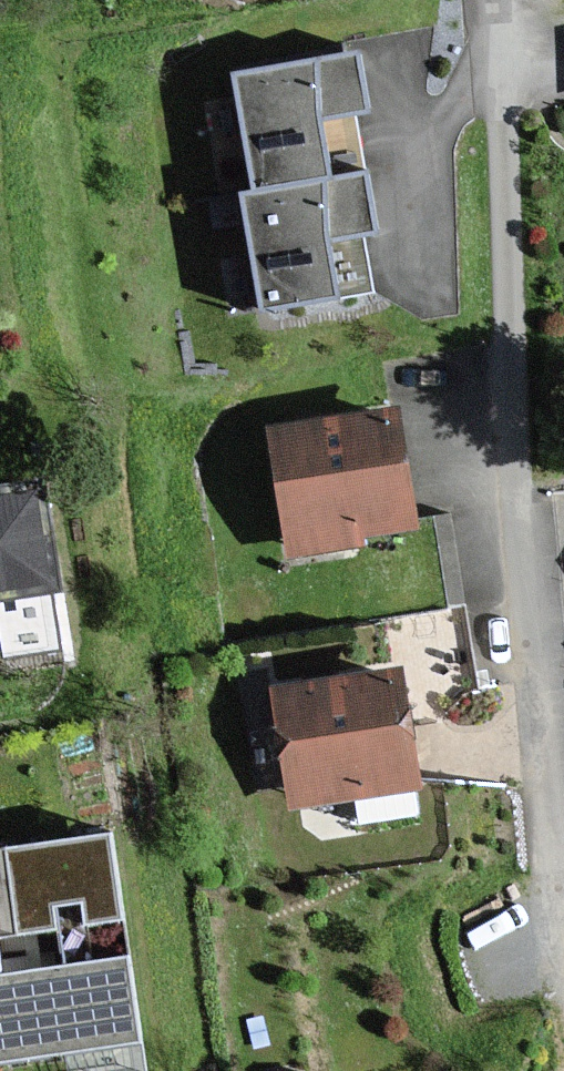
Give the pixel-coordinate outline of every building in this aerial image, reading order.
[(370,106),(360,51),(240,71),(261,189),(334,177),(323,114),(370,106)] [(368,171),(334,177),(261,189),(247,192),(267,305),(342,292),(332,235),(378,227),(368,171)] [(400,408),(277,427),(296,552),(362,542),(361,532),(419,523),(400,408)] [(0,496),(0,590),(61,581),(54,537),(45,538),(38,490),(0,496)] [(406,669),(277,689),(294,800),(423,780),(406,669)] [(124,919),(111,830),(0,847),(0,937),(124,919)] [(124,919),(0,937),(0,1070),(135,1070),(147,1069),(124,919)]
